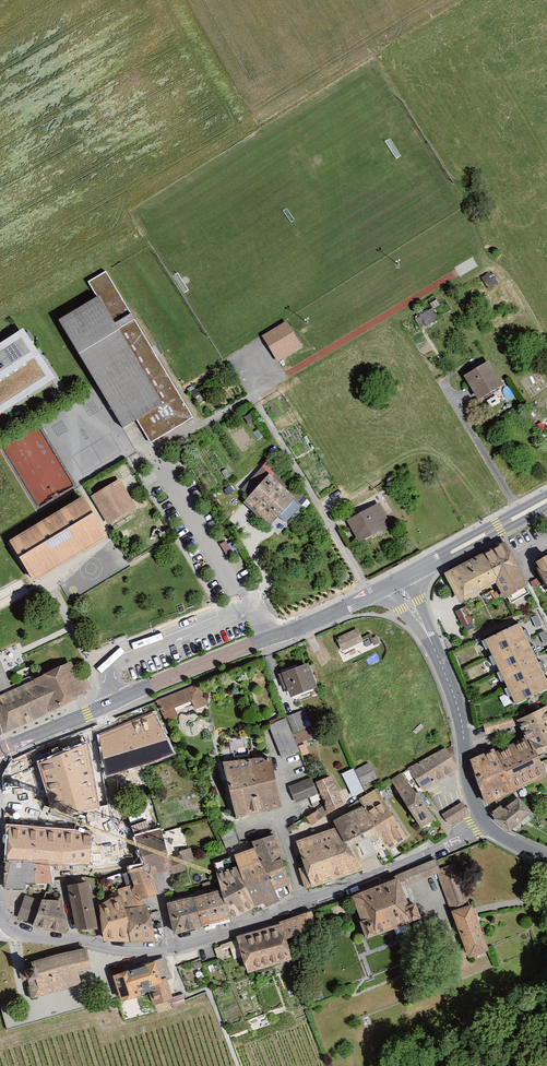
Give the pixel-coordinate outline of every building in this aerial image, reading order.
[(97,298),(59,319),(98,386),(123,428),(129,424),(137,419),(150,442),(191,418),(106,271),(88,282),(97,298)] [(492,272),(481,279),(490,293),(501,287),(492,272)] [(431,310),(415,319),(421,330),(437,321),(431,310)] [(288,321),(263,337),(279,361),(302,347),(288,321)] [(0,351),(0,403),(44,375),(21,338),(0,351)] [(490,362),(465,376),(479,401),(504,387),(490,362)] [(243,504),(270,528),(296,499),(269,475),(243,504)] [(120,479),(91,496),(109,527),(138,511),(120,479)] [(87,495),(10,539),(33,580),(111,536),(87,495)] [(380,504),(348,521),(359,543),(391,527),(380,504)] [(504,540),(445,572),(463,606),(489,592),(487,587),(497,582),(506,598),(528,585),(504,540)] [(540,564),(534,567),(546,590),(546,555),(538,560),(540,564)] [(474,622),(466,606),(455,612),(463,627),(474,622)] [(515,703),(546,688),(546,680),(520,623),(484,641),(515,703)] [(336,637),(342,652),(365,642),(359,627),(336,637)] [(14,688),(0,654),(0,694),(14,688)] [(96,691),(88,674),(80,678),(72,660),(14,688),(0,694),(0,737),(96,691)] [(282,673),(292,697),(318,686),(308,663),(282,673)] [(157,702),(166,722),(179,716),(176,708),(192,701),(196,709),(208,704),(200,684),(157,702)] [(488,803),(546,777),(546,770),(540,754),(543,753),(546,759),(546,758),(546,707),(546,705),(519,719),(529,738),(498,751),(497,747),(472,759),(488,803)] [(304,708),(267,724),(282,759),(300,752),(293,735),(312,727),(304,708)] [(173,752),(153,712),(98,735),(107,776),(173,752)] [(234,756),(249,754),(247,739),(232,741),(234,756)] [(86,743),(37,761),(51,816),(99,808),(86,743)] [(445,746),(390,780),(424,834),(437,826),(434,821),(438,818),(422,791),(459,768),(445,746)] [(224,762),(238,817),(282,807),(271,754),(224,762)] [(297,842),(313,885),(364,869),(360,859),(387,846),(391,849),(410,837),(376,787),(380,785),(368,761),(342,774),(353,795),(347,796),(346,790),(341,793),(333,775),(317,781),(329,808),(324,811),(322,807),(308,817),(313,825),(321,821),(326,829),(297,842)] [(290,786),(297,803),(318,796),(312,779),(290,786)] [(519,794),(494,814),(509,832),(534,812),(519,794)] [(442,814),(449,827),(470,814),(463,802),(442,814)] [(99,905),(104,939),(157,938),(146,900),(160,896),(153,873),(170,867),(171,872),(186,868),(184,863),(194,860),(191,847),(187,848),(181,826),(164,830),(155,803),(140,806),(146,834),(122,841),(134,884),(119,889),(99,905)] [(91,830),(9,826),(6,882),(45,884),(46,863),(89,865),(91,830)] [(167,903),(175,933),(228,917),(265,901),(267,905),(298,891),(277,834),(252,840),(254,847),(234,853),(239,865),(218,871),(223,889),(167,903)] [(352,894),(369,936),(425,915),(418,897),(410,900),(405,887),(443,872),(437,858),(395,875),(395,877),(352,894)] [(89,881),(69,884),(76,930),(99,927),(89,881)] [(61,901),(24,896),(16,920),(67,931),(61,901)] [(472,904),(452,911),(469,957),(488,949),(472,904)] [(312,911),(280,922),(281,925),(285,936),(317,925),(312,911)] [(281,925),(239,938),(245,956),(249,972),(292,959),(285,936),(281,925)] [(245,956),(239,938),(215,946),(218,958),(221,957),(223,961),(234,957),(235,959),(245,956)] [(82,949),(26,964),(35,995),(82,982),(78,969),(87,965),(82,949)] [(156,959),(113,972),(122,1001),(142,995),(141,990),(153,986),(158,1001),(173,997),(166,976),(162,978),(156,959)]
